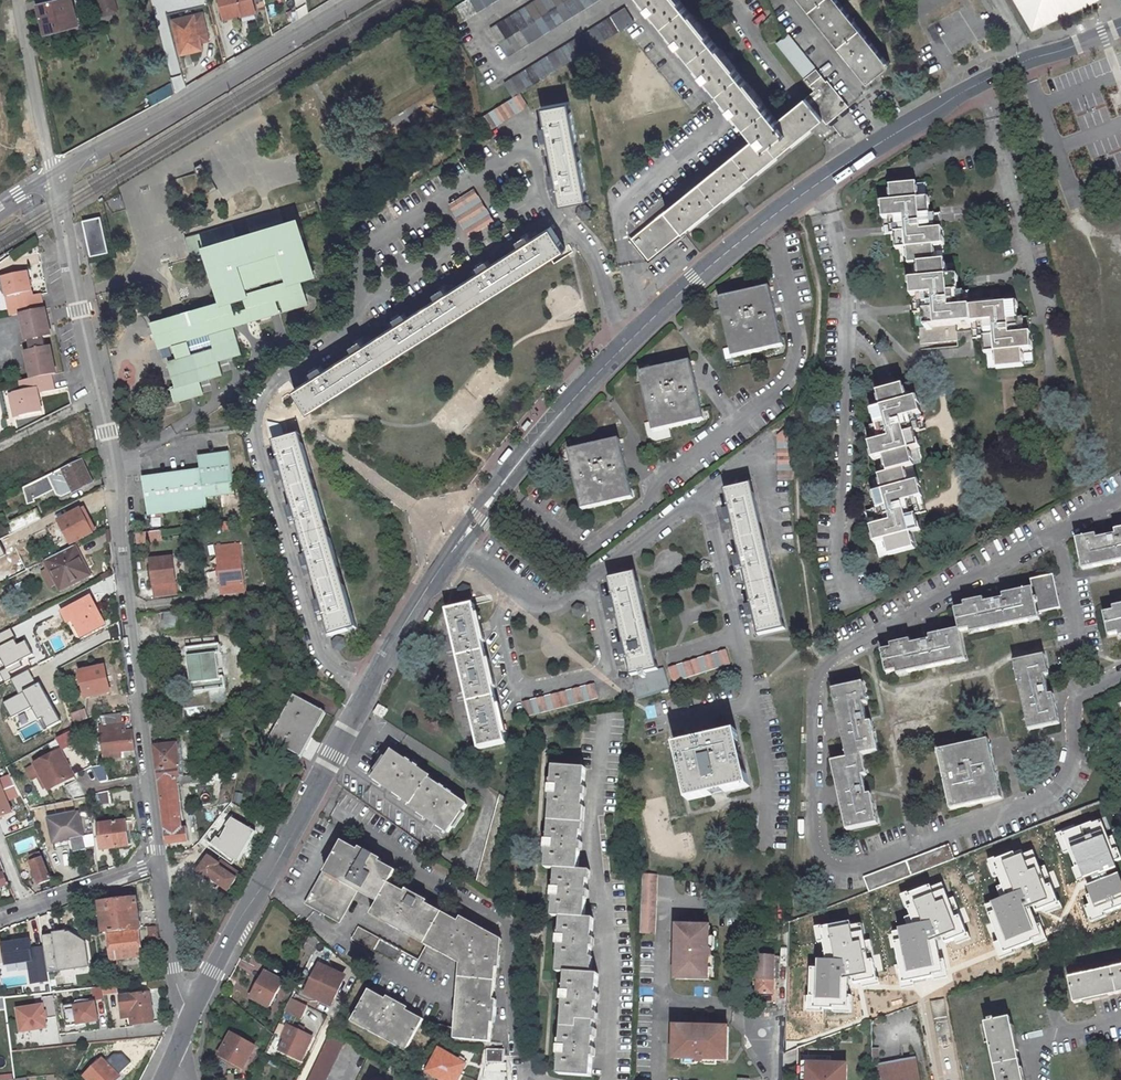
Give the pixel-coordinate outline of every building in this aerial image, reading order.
[(47,29),(81,18),(76,0),(41,0),(47,29)] [(106,10),(119,6),(117,0),(103,0),(106,10)] [(257,10),(254,0),(221,0),(226,19),(243,15),(242,12),(246,11),(246,12),(257,10)] [(454,4),(463,19),(494,0),(461,0),(454,4)] [(490,27),(506,55),(596,0),(534,0),(490,27)] [(754,139),(630,239),(647,260),(823,119),(807,101),(804,98),(776,121),(678,0),(641,0),(754,139)] [(867,83),(890,65),(840,0),(804,0),(867,83)] [(1030,28),(1095,0),(1013,0),(1030,28)] [(623,9),(502,83),(510,97),(518,93),(632,23),(623,9)] [(204,13),(175,21),(185,55),(204,49),(202,39),(210,37),(204,13)] [(175,81),(184,78),(170,34),(161,37),(175,81)] [(816,94),(807,101),(823,119),(827,124),(848,107),(826,79),(825,81),(792,40),(780,50),(816,94)] [(551,76),(543,79),(549,95),(557,92),(551,76)] [(529,104),(545,96),(538,83),(522,92),(529,104)] [(148,96),(153,106),(164,99),(160,90),(148,96)] [(479,116),(487,129),(526,106),(518,93),(510,97),(479,116)] [(566,103),(541,108),(545,130),(540,129),(541,139),(547,136),(555,178),(549,178),(551,188),(556,185),(560,207),(586,202),(566,103)] [(934,263),(932,247),(941,246),(938,215),(927,216),(925,200),(915,201),(913,185),(887,188),(889,204),(879,205),(883,237),(894,235),(895,251),(905,250),(907,265),(918,264),(920,280),(909,281),(913,313),(924,312),(926,328),(971,322),(972,339),(985,337),(987,354),(995,353),(997,367),(1024,364),(1022,349),(1032,348),(1028,315),(1017,317),(1015,301),(969,306),(967,291),(957,292),(955,276),(945,277),(944,261),(934,263)] [(468,238),(493,222),(473,190),(448,206),(468,238)] [(190,256),(206,251),(220,300),(153,320),(160,346),(174,343),(178,355),(170,358),(177,384),(173,386),(177,401),(206,392),(202,379),(224,372),(221,359),(244,352),(236,325),(309,304),(303,283),(318,279),(300,220),(285,224),(281,209),(185,237),(190,256)] [(101,217),(84,221),(91,256),(109,253),(101,217)] [(444,287),(435,293),(440,297),(405,319),(403,313),(394,318),(398,323),(363,345),(361,340),(352,345),(356,349),(322,371),(320,366),(311,371),(315,375),(295,388),(309,411),(563,251),(549,228),(528,241),(527,236),(518,241),(522,245),(487,268),(485,262),(476,267),(480,271),(446,293),(444,287)] [(55,389),(52,375),(58,374),(52,345),(48,346),(46,337),(52,335),(46,308),(45,308),(42,293),(34,294),(29,271),(5,276),(13,315),(22,313),(27,340),(30,340),(31,350),(27,350),(33,379),(24,381),(26,391),(12,394),(15,405),(19,404),(22,416),(43,411),(40,393),(39,388),(44,387),(45,391),(55,389)] [(771,286),(719,299),(733,357),(786,344),(771,286)] [(692,366),(639,379),(653,437),(705,424),(692,366)] [(914,535),(910,519),(921,517),(915,485),(906,487),(903,471),(914,468),(911,452),(923,450),(920,436),(930,433),(924,403),(914,404),(911,388),(885,393),(888,409),(878,411),(881,427),(871,429),(878,459),(887,457),(890,473),(878,475),(882,492),(871,493),(874,509),(864,512),(870,543),(880,541),(883,557),(908,552),(905,536),(914,535)] [(242,393),(238,402),(248,406),(251,396),(242,393)] [(269,439),(285,438),(284,422),(268,422),(269,439)] [(792,425),(778,434),(778,479),(791,479),(792,425)] [(296,510),(291,510),(293,519),(299,518),(311,557),(305,557),(308,566),(313,564),(326,605),(320,604),(323,614),(328,612),(335,634),(360,626),(301,434),(275,442),(282,464),(276,464),(279,473),(285,471),(296,510)] [(619,444),(567,457),(582,515),(634,502),(619,444)] [(196,507),(195,497),(204,496),(204,488),(210,487),(210,495),(219,494),(218,486),(225,485),(222,455),(190,458),(192,475),(135,481),(139,514),(196,507)] [(82,459),(28,486),(34,497),(53,488),(57,498),(92,481),(82,459)] [(753,607),(747,607),(750,616),(755,613),(760,634),(784,627),(750,484),(724,490),(730,511),(724,511),(726,521),(731,517),(741,559),(736,558),(738,568),(743,565),(753,607)] [(28,486),(24,488),(28,504),(36,501),(34,497),(28,486)] [(35,509),(10,522),(15,531),(19,539),(43,527),(35,509)] [(81,509),(60,520),(72,542),(93,531),(81,509)] [(162,532),(141,535),(142,544),(163,542),(162,532)] [(1107,539),(1106,535),(1076,541),(1083,571),(1120,563),(1120,536),(1107,539)] [(81,541),(51,556),(66,587),(97,572),(81,541)] [(241,547),(218,549),(223,585),(225,585),(226,594),(246,592),(241,547)] [(661,550),(657,558),(683,569),(687,561),(661,550)] [(175,556),(154,558),(159,597),(180,594),(175,556)] [(704,581),(709,576),(708,570),(701,569),(697,573),(698,579),(704,581)] [(614,600),(609,600),(610,608),(616,606),(625,647),(619,647),(621,657),(627,654),(637,699),(669,690),(663,667),(656,669),(634,573),(609,579),(614,600)] [(1057,577),(1035,581),(1042,614),(1064,610),(1057,577)] [(968,607),(959,609),(964,634),(975,632),(976,635),(1042,621),(1035,590),(1007,596),(1008,599),(988,603),(987,599),(967,604),(968,607)] [(92,595),(65,610),(70,620),(76,618),(85,635),(105,624),(95,605),(97,604),(92,595)] [(576,603),(573,613),(585,617),(588,607),(576,603)] [(473,604),(447,610),(479,749),(506,743),(473,604)] [(1104,616),(1109,643),(1120,640),(1120,608),(1112,610),(1113,614),(1104,616)] [(179,609),(163,611),(165,632),(181,631),(179,609)] [(962,631),(933,636),(934,641),(914,645),(913,641),(895,645),(896,649),(886,651),(890,673),(901,672),(901,676),(969,662),(962,631)] [(335,650),(348,646),(345,636),(332,640),(335,650)] [(221,642),(187,646),(194,692),(209,690),(209,692),(226,690),(224,679),(219,680),(215,651),(222,651),(221,642)] [(672,683),(729,669),(725,655),(668,669),(672,683)] [(1048,658),(1019,664),(1024,687),(1033,733),(1063,727),(1057,696),(1053,697),(1049,679),(1053,678),(1048,658)] [(106,666),(82,671),(88,696),(111,690),(106,666)] [(527,716),(595,695),(592,681),(523,702),(527,716)] [(868,685),(837,691),(846,731),(853,760),(837,764),(852,832),(882,825),(875,796),(871,796),(867,778),(871,777),(867,757),(883,753),(877,724),(873,725),(869,706),(873,705),(868,685)] [(293,693),(272,731),(279,734),(291,741),(290,743),(301,748),(315,723),(313,722),(321,709),(293,693)] [(386,709),(381,717),(389,722),(394,714),(386,709)] [(74,712),(60,720),(65,727),(78,719),(74,712)] [(116,714),(102,717),(104,725),(117,723),(116,714)] [(126,755),(125,748),(137,745),(135,729),(127,730),(126,721),(117,723),(104,725),(101,726),(107,758),(126,755)] [(737,733),(676,745),(688,802),(749,788),(737,733)] [(279,734),(276,740),(298,752),(301,748),(290,743),(291,741),(279,734)] [(992,742),(941,753),(945,771),(954,811),(1005,801),(992,742)] [(178,743),(156,746),(160,779),(182,776),(178,743)] [(137,745),(125,748),(126,755),(138,753),(137,745)] [(61,748),(36,762),(50,788),(76,774),(61,748)] [(396,750),(375,776),(413,805),(410,809),(447,838),(467,811),(430,783),(433,778),(396,750)] [(553,762),(546,863),(555,864),(552,911),(561,911),(558,967),(566,968),(559,1070),(592,1073),(599,969),(592,969),(594,914),(586,913),(589,866),(579,866),(585,765),(553,762)] [(106,767),(96,771),(100,783),(111,779),(106,767)] [(211,773),(160,779),(169,843),(191,840),(190,828),(184,829),(179,787),(212,783),(211,773)] [(75,798),(83,796),(80,784),(72,786),(75,798)] [(14,810),(5,789),(0,791),(0,816),(14,810)] [(110,790),(98,793),(101,805),(112,802),(110,790)] [(226,794),(216,807),(219,811),(230,797),(226,794)] [(230,797),(219,811),(199,838),(206,843),(219,825),(223,828),(239,803),(230,797)] [(266,800),(257,815),(266,820),(275,806),(266,800)] [(77,812),(47,818),(52,841),(81,835),(77,812)] [(130,843),(130,842),(134,841),(131,817),(101,822),(104,847),(130,843)] [(1014,857),(1043,935),(1120,906),(1120,868),(1104,824),(1014,857)] [(17,852),(34,845),(31,837),(14,844),(17,852)] [(464,1012),(462,1038),(492,1039),(497,937),(469,922),(467,926),(390,884),(397,871),(343,841),(310,902),(340,919),(359,885),(382,898),(375,912),(391,920),(388,925),(402,932),(404,928),(444,950),(442,954),(456,962),(458,957),(466,962),(464,997),(458,996),(457,1011),(464,1012)] [(866,875),(871,890),(957,858),(952,843),(866,875)] [(42,851),(31,854),(42,882),(52,878),(42,851)] [(10,884),(6,874),(7,873),(0,855),(0,888),(10,884)] [(210,856),(200,873),(211,879),(212,877),(232,888),(241,872),(227,863),(225,866),(210,856)] [(659,875),(644,874),(642,933),(656,934),(659,875)] [(138,897),(103,901),(107,931),(112,931),(139,927),(142,927),(138,897)] [(897,901),(809,935),(836,1013),(927,980),(897,901)] [(159,924),(150,925),(152,937),(161,936),(159,924)] [(678,924),(676,978),(710,979),(710,956),(712,955),(713,953),(712,950),(712,949),(711,949),(711,925),(678,924)] [(359,926),(352,938),(396,962),(402,950),(359,926)] [(139,927),(112,931),(115,958),(143,954),(139,927)] [(51,974),(92,967),(86,929),(45,936),(51,974)] [(311,933),(307,941),(315,945),(318,938),(311,933)] [(34,938),(3,943),(7,967),(28,964),(32,984),(50,981),(47,962),(38,963),(34,938)] [(326,958),(330,948),(318,938),(315,945),(308,960),(293,993),(307,999),(316,999),(317,995),(329,1000),(340,976),(328,970),(330,966),(326,958)] [(307,941),(300,957),(308,960),(315,945),(307,941)] [(757,952),(755,991),(773,992),(774,984),(779,984),(780,952),(757,952)] [(1071,975),(1077,1000),(1100,995),(1120,990),(1120,964),(1071,975)] [(264,970),(250,996),(268,1006),(282,979),(264,970)] [(166,977),(148,980),(148,985),(153,989),(160,988),(160,991),(168,990),(166,977)] [(104,985),(104,994),(118,993),(118,985),(104,985)] [(369,989),(355,1016),(372,1025),(369,1029),(384,1036),(386,1032),(409,1045),(423,1018),(369,989)] [(152,993),(123,996),(125,1017),(133,1016),(134,1023),(155,1020),(152,993)] [(284,1011),(302,1018),(307,1005),(291,997),(284,1011)] [(71,1027),(103,1022),(99,1001),(68,1007),(71,1027)] [(19,1006),(20,1032),(50,1031),(49,1005),(19,1006)] [(315,1008),(309,1015),(320,1024),(326,1017),(315,1008)] [(837,1022),(855,1016),(853,1009),(835,1015),(837,1022)] [(987,1019),(1000,1079),(1026,1079),(1025,1077),(1016,1034),(1012,1014),(987,1019)] [(123,1017),(109,1019),(112,1040),(130,1038),(129,1027),(124,1028),(123,1017)] [(302,1058),(308,1046),(313,1035),(289,1023),(283,1035),(285,1036),(280,1048),(302,1058)] [(344,1034),(330,1025),(304,1079),(323,1079),(344,1034)] [(729,1026),(676,1025),(674,1058),(697,1059),(699,1062),(703,1062),(706,1059),(728,1059),(729,1026)] [(231,1033),(219,1058),(243,1070),(256,1045),(231,1033)] [(125,1038),(112,1040),(113,1049),(126,1047),(125,1038)] [(486,1048),(485,1059),(502,1060),(502,1049),(486,1048)] [(431,1076),(438,1079),(451,1079),(454,1079),(463,1064),(445,1054),(431,1076)] [(86,1075),(91,1079),(115,1079),(121,1073),(104,1057),(86,1075)] [(880,1064),(883,1079),(917,1079),(912,1058),(880,1064)] [(849,1061),(810,1060),(810,1079),(848,1079),(849,1061)]
